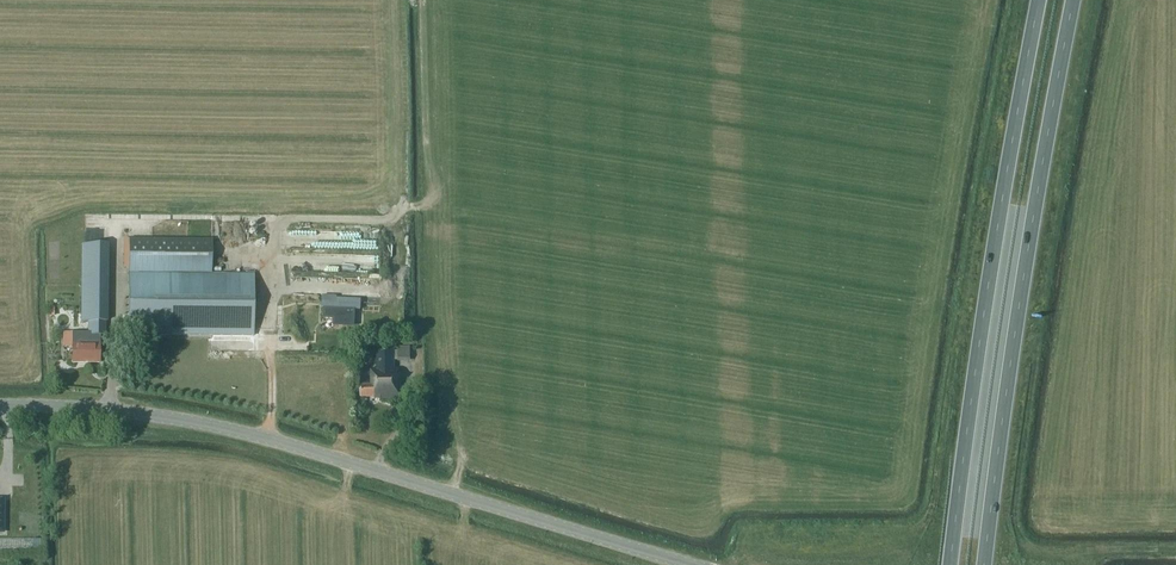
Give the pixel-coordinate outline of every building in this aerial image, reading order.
[(129,334),(254,335),(254,274),(211,274),(211,240),(129,239),(129,334)] [(87,332),(72,332),(72,343),(73,343),(73,362),(100,362),(100,336),(105,336),(105,322),(106,322),(107,258),(85,258),(85,322),(87,322),(87,332)] [(409,362),(409,347),(396,347),(397,362),(409,362)] [(375,397),(375,399),(401,398),(400,378),(398,378),(399,368),(394,368),(394,350),(376,350),(377,369),(371,369),(371,385),(361,385),(361,397),(375,397)]
